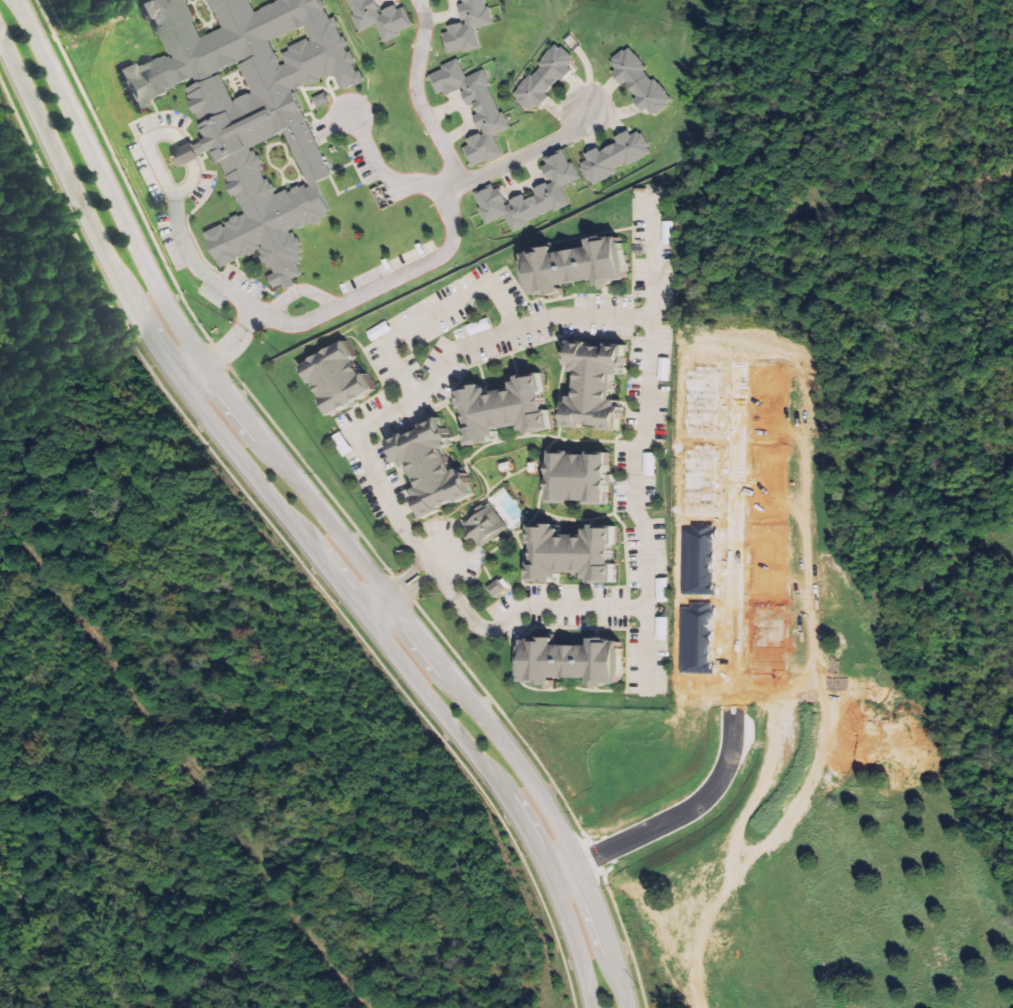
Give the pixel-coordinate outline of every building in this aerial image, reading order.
[(138,4),(145,20),(148,18),(157,36),(159,35),(169,55),(166,57),(165,54),(151,61),(151,59),(133,68),(131,64),(117,71),(122,81),(120,82),(129,101),(132,99),(137,110),(149,104),(147,100),(164,92),(163,90),(192,76),(195,83),(184,89),(190,100),(188,102),(194,114),(196,113),(208,138),(202,141),(206,150),(212,148),(229,184),(227,185),(233,196),(235,195),(244,214),(237,218),(236,215),(229,218),(230,220),(224,223),(225,227),(222,228),(220,224),(202,233),(219,268),(237,259),(236,256),(238,255),(240,258),(245,255),(246,257),(254,253),(253,251),(258,249),(261,255),(259,256),(262,263),(264,262),(267,268),(270,266),(273,273),(266,276),(272,288),(300,274),(293,262),(299,259),(296,253),(300,251),(298,245),(300,244),(296,238),(295,239),(291,232),(288,234),(287,231),(295,227),(296,229),(301,227),(300,225),(304,223),(305,225),(311,223),(312,225),(320,222),(319,220),(326,217),(324,214),(330,212),(316,183),(331,176),(290,89),(292,88),(293,90),(301,86),(300,84),(306,81),(308,85),(317,80),(315,77),(322,74),(324,77),(332,73),(340,88),(352,82),(354,85),(363,81),(358,71),(355,73),(350,62),(353,61),(349,53),(346,55),(342,47),(346,45),(342,38),(341,39),(335,27),(337,26),(333,18),(330,20),(320,0),(275,0),(253,11),(248,0),(205,0),(211,12),(213,11),(221,28),(199,38),(190,21),(193,20),(183,0),(146,0),(138,4)] [(352,14),(349,16),(357,33),(374,24),(383,43),(399,35),(397,32),(410,25),(401,7),(395,10),(393,5),(381,11),(382,14),(377,16),(374,9),(377,8),(373,0),(345,0),(352,14)] [(477,49),(472,28),(491,24),(487,7),(484,8),(482,0),(462,0),(463,4),(456,5),(460,21),(462,20),(463,24),(461,25),(460,23),(445,26),(447,32),(439,33),(444,54),(460,50),(460,52),(477,49)] [(570,56),(559,46),(558,48),(553,44),(534,65),(537,68),(529,77),(526,75),(509,95),(514,99),(513,101),(524,110),(525,109),(528,111),(533,104),(537,107),(546,97),(542,94),(556,77),(560,80),(569,70),(565,66),(571,60),(568,58),(570,56)] [(654,115),(666,106),(664,105),(670,100),(652,78),(649,81),(642,71),(644,69),(628,48),(623,52),(622,50),(610,59),(612,61),(609,63),(614,70),(611,73),(619,83),(623,80),(636,98),(632,100),(641,112),(645,108),(650,115),(652,113),(654,115)] [(485,162),(500,154),(491,135),(509,127),(501,112),(498,113),(485,87),(489,85),(481,68),(464,76),(455,58),(439,65),(441,69),(427,76),(436,94),(442,91),(445,95),(457,89),(456,87),(461,84),(464,91),(461,93),(467,105),(472,102),(477,113),(471,117),(477,131),(480,130),(482,133),(479,135),(479,133),(465,140),(467,144),(460,148),(469,166),(484,159),(485,162)] [(321,108),(332,103),(328,94),(317,99),(321,108)] [(578,168),(585,181),(587,180),(590,186),(615,172),(613,169),(623,163),(625,165),(649,153),(645,147),(647,146),(640,133),(638,134),(637,132),(629,136),(627,132),(615,138),(617,143),(598,153),(596,149),(583,156),(586,160),(579,164),(580,167),(578,168)] [(202,141),(194,145),(193,142),(183,146),(171,152),(178,167),(190,161),(198,158),(196,154),(206,150),(202,141)] [(476,208),(483,223),(502,214),(510,231),(526,224),(524,221),(551,208),(553,212),(569,203),(561,187),(579,177),(572,161),(568,163),(561,150),(543,159),(546,165),(542,167),(548,179),(550,178),(553,183),(546,186),(544,183),(532,189),(535,194),(524,200),(521,193),(506,200),(508,203),(504,204),(503,202),(504,201),(497,188),(493,190),(489,183),(471,192),(478,207),(476,208)] [(521,254),(529,296),(544,293),(545,295),(560,292),(559,285),(595,278),(596,286),(611,283),(611,280),(625,277),(624,271),(626,270),(621,242),(619,243),(618,236),(604,239),(603,236),(586,239),(587,246),(554,252),(553,245),(535,248),(536,251),(521,254)] [(371,332),(377,342),(397,330),(391,320),(371,332)] [(300,367),(310,384),(313,382),(322,398),(319,400),(328,416),(375,390),(365,373),(361,375),(352,359),(355,357),(345,341),(300,367)] [(567,341),(565,365),(569,366),(569,372),(575,372),(573,397),(564,396),(562,427),(580,428),(581,425),(599,426),(599,430),(619,431),(620,407),(616,406),(616,400),(611,400),(612,375),(618,375),(619,367),(623,367),(625,345),(604,343),(604,347),(586,346),(586,342),(567,341)] [(539,372),(515,377),(516,381),(510,382),(511,388),(487,393),(485,384),(455,390),(459,409),(463,408),(466,426),(462,427),(466,446),(490,441),(489,437),(495,436),(494,430),(519,425),(520,431),(528,429),(529,433),(551,429),(547,409),(543,410),(540,392),(543,392),(539,372)] [(475,495),(457,504),(455,500),(439,508),(441,511),(423,519),(412,497),(415,496),(413,490),(418,487),(407,466),(402,468),(399,462),(396,464),(386,442),(403,434),(405,437),(422,429),(421,425),(437,417),(447,438),(444,440),(447,446),(441,449),(452,471),(457,469),(460,474),(464,472),(475,495)] [(548,504),(568,504),(569,501),(587,501),(587,504),(605,505),(607,451),(587,451),(587,455),(569,455),(569,451),(550,451),(548,504)] [(659,452),(648,453),(648,476),(659,476),(659,452)] [(488,502),(483,506),(481,504),(470,512),(472,515),(461,523),(464,527),(460,529),(469,542),(472,540),(476,545),(477,544),(479,547),(490,540),(491,542),(498,537),(497,535),(506,528),(488,502)] [(614,525),(589,524),(589,528),(583,528),(583,534),(558,534),(558,525),(528,524),(527,543),(531,543),(531,562),(527,562),(526,581),(551,582),(551,577),(557,577),(557,572),(582,572),(582,578),(591,578),(591,582),(613,582),(613,562),(609,562),(609,544),(613,544),(614,525)] [(499,599),(511,590),(503,579),(491,588),(499,599)] [(521,640),(520,683),(536,683),(536,685),(552,685),(552,678),(588,678),(588,685),(604,685),(604,683),(618,683),(618,676),(621,676),(621,648),(619,648),(619,641),(605,641),(605,638),(587,638),(587,645),(553,644),(553,637),(536,637),(536,640),(521,640)]
